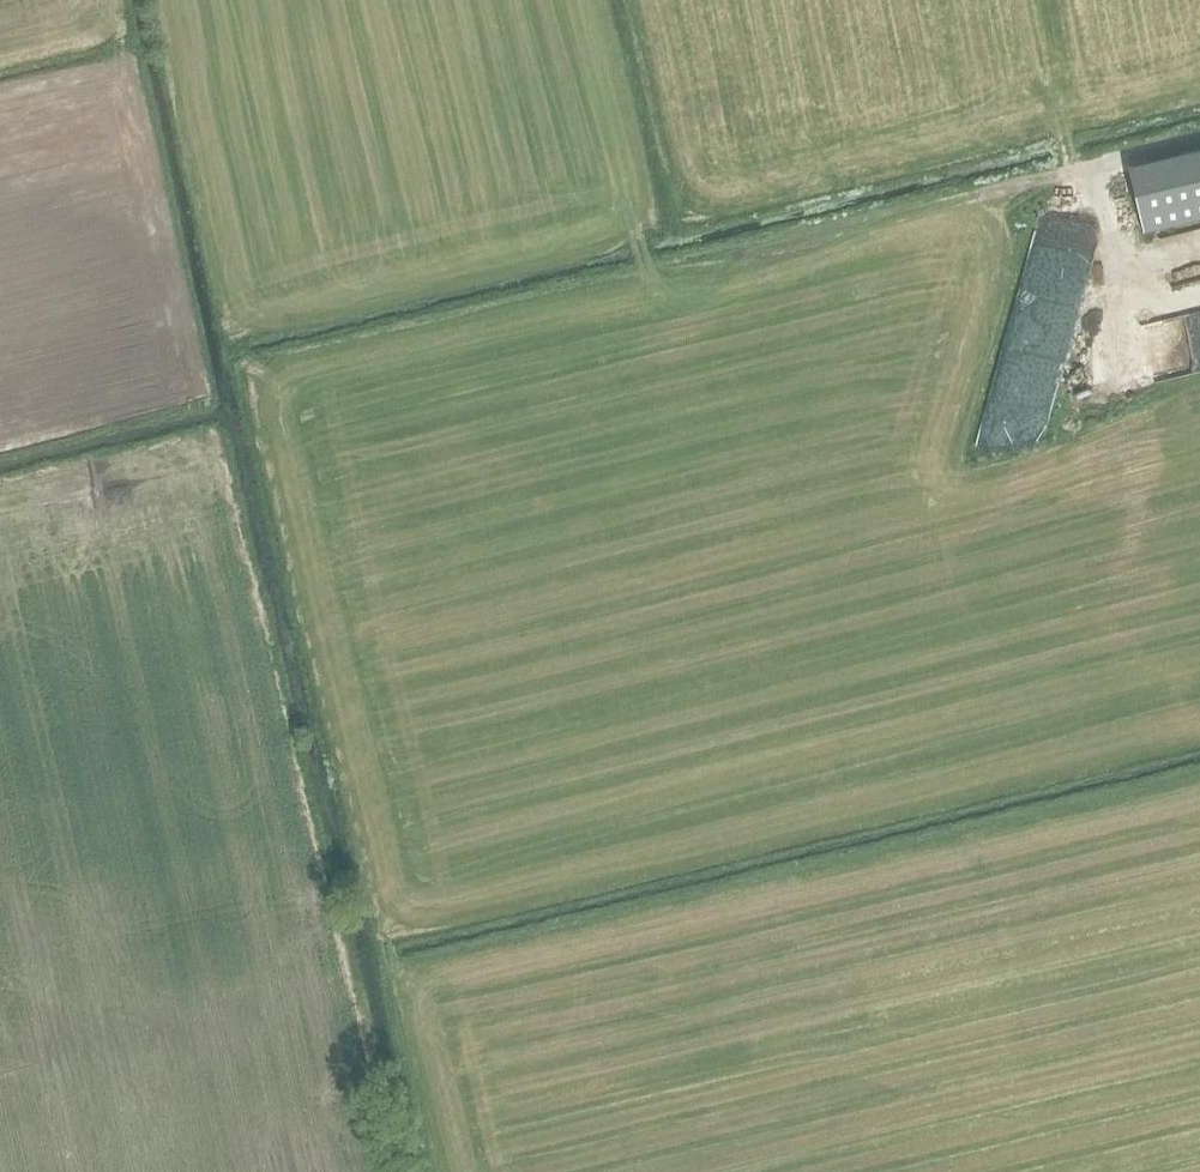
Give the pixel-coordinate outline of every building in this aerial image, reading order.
[(1146,218),(1199,207),(1199,151),(1135,164),(1146,218)] [(1046,446),(1065,361),(1002,347),(982,431),(1046,446)]
